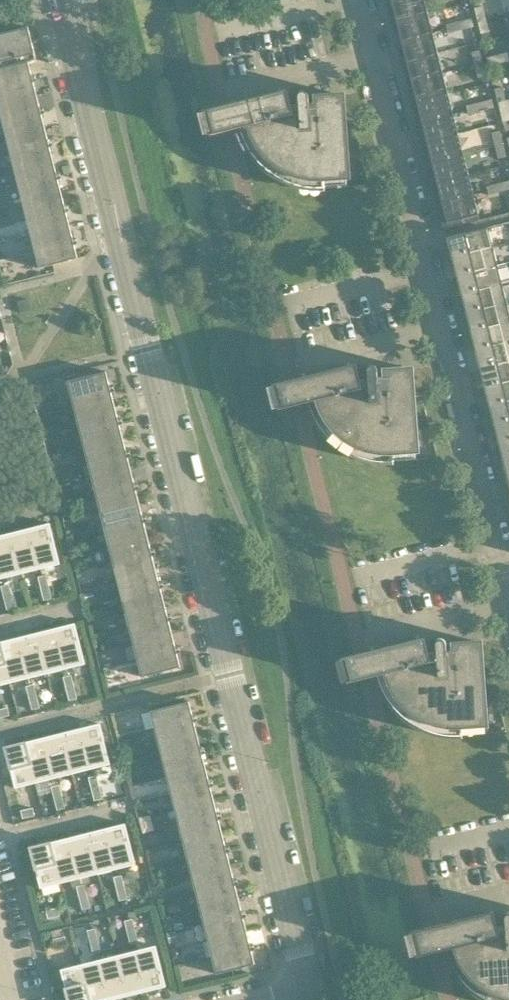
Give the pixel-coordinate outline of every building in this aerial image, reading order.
[(391,0),(394,11),(388,12),(391,22),(428,13),(425,0),(392,0),(391,0)] [(482,6),(475,8),(474,8),(477,21),(486,19),(482,6)] [(428,13),(391,22),(393,31),(399,30),(401,41),(433,33),(428,13)] [(471,18),(459,22),(461,30),(474,27),(471,18)] [(486,19),(477,21),(480,34),(489,32),(486,19)] [(448,33),(461,30),(459,22),(446,25),(448,33)] [(0,34),(0,69),(28,62),(29,63),(36,61),(28,27),(0,34)] [(433,33),(401,41),(404,51),(399,52),(401,62),(438,53),(433,33)] [(479,50),(476,51),(471,52),(474,65),(483,63),(479,50)] [(500,54),(502,63),(508,61),(508,52),(500,54)] [(438,53),(401,62),(403,72),(409,70),(411,81),(443,73),(438,53)] [(502,63),(500,54),(486,58),(489,66),(502,63)] [(33,78),(29,63),(28,62),(0,69),(0,87),(33,78)] [(483,63),(474,65),(477,78),(486,76),(483,63)] [(443,73),(411,81),(414,92),(409,93),(411,103),(448,94),(443,73)] [(0,87),(0,104),(37,95),(33,78),(0,87)] [(503,87),(498,88),(494,89),(498,102),(506,100),(503,87)] [(236,102),(235,102),(234,102),(234,103),(223,106),(207,110),(213,135),(230,131),(240,128),(242,134),(244,139),(247,145),(248,147),(251,152),(255,158),(259,162),(264,167),(268,171),(274,175),(279,178),(285,181),(291,184),(297,186),(300,186),(306,187),(308,188),(314,188),(317,188),(325,188),(325,179),(346,177),(347,178),(349,178),(343,95),(316,97),(317,108),(310,109),(309,97),(309,96),(308,95),(308,94),(307,93),(305,92),(304,92),(303,91),(301,92),(300,92),(299,93),(298,94),(297,95),(297,96),(297,97),(297,105),(286,108),(281,90),(279,91),(279,92),(269,95),(237,103),(236,102)] [(448,94),(411,103),(414,112),(419,111),(421,122),(453,114),(448,94)] [(0,104),(0,114),(2,121),(41,111),(37,95),(0,104)] [(492,99),(479,103),(481,111),(494,108),(492,99)] [(498,102),(501,115),(508,113),(508,112),(506,100),(498,102)] [(468,114),(481,111),(479,103),(466,106),(468,114)] [(41,111),(2,121),(6,137),(45,127),(41,111)] [(453,114),(421,122),(424,132),(419,133),(421,143),(458,134),(453,114)] [(45,127),(6,137),(10,153),(49,144),(45,127)] [(491,133),(494,146),(503,144),(500,131),(491,133)] [(458,134),(421,143),(424,153),(429,151),(432,162),(463,154),(458,134)] [(49,144),(10,153),(14,170),(53,160),(49,144)] [(503,144),(494,146),(498,159),(506,157),(503,144)] [(463,154),(432,162),(434,172),(429,174),(431,183),(468,174),(463,154)] [(53,160),(14,170),(18,186),(57,176),(53,160)] [(468,174),(431,183),(434,193),(439,192),(442,202),(473,194),(468,174)] [(57,176),(18,186),(22,202),(61,193),(57,176)] [(508,181),(499,183),(501,192),(508,190),(508,181)] [(488,195),(501,192),(499,183),(486,186),(488,195)] [(61,193),(22,202),(26,219),(65,209),(61,193)] [(473,194),(442,202),(444,213),(439,214),(443,230),(480,221),(473,194)] [(65,209),(26,219),(30,235),(69,225),(65,209)] [(69,225),(30,235),(35,251),(73,241),(69,225)] [(488,227),(446,238),(451,257),(493,247),(488,227)] [(73,241),(35,251),(39,268),(78,259),(73,241)] [(493,247),(451,257),(456,276),(497,265),(493,247)] [(497,265),(456,276),(461,294),(502,284),(497,265)] [(502,284),(461,294),(465,313),(507,303),(502,284)] [(18,302),(21,313),(31,310),(29,299),(18,302)] [(465,313),(470,332),(508,322),(508,312),(507,303),(465,313)] [(470,332),(475,350),(508,342),(508,322),(470,332)] [(475,350),(479,369),(508,361),(508,342),(475,350)] [(479,369),(484,388),(508,381),(508,361),(479,369)] [(305,375),(303,375),(303,377),(292,379),(276,383),(282,409),(298,405),(309,402),(311,407),(312,410),(313,413),(315,418),(318,423),(320,426),(324,431),(328,436),(332,440),(337,445),(343,448),(348,452),(354,454),(360,457),(366,459),(369,460),(372,460),(377,461),(380,461),(386,462),(389,462),(394,461),(393,452),(415,451),(415,452),(417,452),(411,369),(385,370),(386,381),(378,382),(378,370),(377,369),(377,368),(377,367),(375,366),(374,365),(372,365),(371,365),(369,365),(368,366),(367,367),(366,368),(366,369),(366,370),(366,371),(366,378),(355,381),(350,364),(347,364),(348,366),(326,371),(306,376),(305,375)] [(67,381),(71,398),(110,389),(106,371),(67,381)] [(484,388),(489,406),(508,401),(508,381),(484,388)] [(110,389),(71,398),(76,415),(114,405),(110,389)] [(489,406),(493,425),(508,421),(508,401),(489,406)] [(114,405),(76,415),(80,431),(119,421),(114,405)] [(119,421),(80,431),(84,447),(123,438),(119,421)] [(493,425),(498,443),(508,441),(508,421),(493,425)] [(123,438),(84,447),(88,464),(127,454),(123,438)] [(498,443),(503,462),(508,461),(508,441),(498,443)] [(127,454),(88,464),(92,480),(131,470),(127,454)] [(131,470),(92,480),(96,496),(135,487),(131,470)] [(135,487),(96,496),(100,513),(139,503),(135,487)] [(139,503),(100,513),(104,529),(143,519),(139,503)] [(143,519),(104,529),(108,545),(147,535),(143,519)] [(49,523),(30,528),(40,569),(60,564),(49,523)] [(30,528),(11,533),(22,574),(40,569),(30,528)] [(0,536),(0,567),(3,578),(22,574),(11,533),(0,536)] [(147,535),(108,545),(112,562),(151,552),(147,535)] [(151,552),(112,562),(117,578),(155,568),(151,552)] [(155,568),(117,578),(121,594),(160,584),(155,568)] [(46,575),(38,577),(41,589),(48,587),(46,575)] [(9,584),(1,586),(4,598),(12,596),(9,584)] [(160,584),(121,594),(125,611),(164,601),(160,584)] [(48,587),(41,589),(44,600),(51,599),(48,587)] [(12,596),(4,598),(7,610),(15,608),(12,596)] [(164,601),(125,611),(129,627),(168,617),(164,601)] [(168,617),(129,627),(133,643),(172,633),(168,617)] [(75,623),(55,628),(65,669),(85,664),(75,623)] [(55,628),(36,633),(47,674),(65,669),(55,628)] [(36,633),(18,637),(28,678),(47,674),(36,633)] [(172,633),(133,643),(137,660),(176,650),(172,633)] [(0,642),(0,645),(9,683),(28,678),(18,637),(0,642)] [(374,648),(372,648),(371,649),(372,650),(359,653),(344,657),(351,682),(366,678),(378,675),(379,678),(379,681),(382,686),(383,689),(385,694),(388,699),(392,704),(396,709),(401,713),(406,718),(411,721),(417,725),(422,728),(428,730),(434,732),(463,735),(462,725),(484,724),(484,725),(486,725),(480,642),(453,644),(454,654),(447,655),(446,643),(446,642),(446,641),(445,640),(444,639),(443,638),(442,638),(441,638),(440,638),(438,638),(437,639),(436,639),(435,640),(435,641),(434,642),(434,643),(434,644),(435,651),(423,654),(419,637),(416,637),(416,639),(374,649),(374,648)] [(9,683),(0,645),(0,685),(9,683)] [(176,650),(137,660),(141,677),(180,667),(176,650)] [(63,677),(66,689),(74,687),(71,675),(63,677)] [(26,686),(29,698),(37,696),(34,684),(26,686)] [(74,687),(66,689),(69,700),(77,698),(74,687)] [(37,696),(29,698),(32,710),(40,708),(37,696)] [(150,711),(154,728),(193,718),(189,701),(150,711)] [(9,715),(7,708),(0,709),(0,718),(9,715)] [(193,718),(154,728),(158,744),(197,735),(193,718)] [(100,723),(80,728),(90,769),(110,764),(100,723)] [(80,728),(62,733),(72,774),(90,769),(80,728)] [(62,733),(43,738),(53,778),(72,774),(62,733)] [(197,735),(158,744),(162,761),(201,751),(197,735)] [(43,738),(24,742),(35,783),(53,778),(43,738)] [(24,742),(5,747),(15,788),(35,783),(24,742)] [(201,751),(162,761),(166,777),(205,767),(201,751)] [(205,767),(166,777),(171,793),(210,783),(205,767)] [(88,777),(91,789),(99,787),(96,775),(88,777)] [(210,783),(171,793),(175,810),(214,800),(210,783)] [(51,787),(54,798),(62,796),(59,785),(51,787)] [(99,787),(91,789),(94,801),(102,799),(99,787)] [(62,796),(54,798),(57,810),(65,808),(62,796)] [(214,800),(175,810),(179,826),(218,816),(214,800)] [(32,808),(21,810),(23,818),(34,816),(32,808)] [(218,816),(179,826),(183,842),(222,832),(218,816)] [(125,823),(105,828),(116,869),(135,864),(125,823)] [(105,828),(87,833),(97,874),(116,869),(105,828)] [(222,832),(183,842),(187,859),(226,849),(222,832)] [(87,833),(68,838),(78,879),(97,874),(87,833)] [(68,838),(49,842),(60,883),(78,879),(68,838)] [(40,888),(60,883),(49,842),(30,847),(40,888)] [(226,849),(187,859),(191,875),(230,865),(226,849)] [(230,865),(191,875),(195,891),(234,881),(230,865)] [(121,875),(113,877),(116,889),(124,887),(121,875)] [(234,881),(195,891),(199,908),(238,898),(234,881)] [(76,887),(79,898),(87,896),(84,885),(76,887)] [(124,887),(116,889),(119,901),(127,899),(124,887)] [(87,896),(79,898),(82,910),(90,908),(87,896)] [(238,898),(199,908),(203,924),(242,914),(238,898)] [(62,923),(58,908),(46,911),(46,912),(36,914),(40,929),(62,923)] [(440,922),(440,923),(427,926),(413,930),(419,955),(434,951),(446,948),(448,954),(450,959),(451,962),(454,967),(457,972),(461,977),(465,982),(470,987),(474,991),(480,995),(485,998),(489,999),(508,999),(508,911),(507,911),(506,911),(505,912),(504,913),(503,914),(503,915),(503,916),(503,917),(503,924),(492,927),(487,910),(485,911),(485,912),(463,917),(443,922),(443,921),(440,922)] [(242,914),(203,924),(207,940),(246,930),(242,914)] [(124,921),(127,933),(135,931),(132,919),(124,921)] [(87,930),(90,942),(98,940),(95,928),(87,930)] [(246,930),(207,940),(212,956),(250,947),(246,930)] [(135,931),(127,933),(130,944),(138,942),(135,931)] [(175,933),(167,934),(169,944),(177,942),(175,933)] [(55,947),(67,944),(65,936),(53,939),(55,947)] [(98,940),(90,942),(93,954),(101,952),(98,940)] [(155,945),(136,950),(146,991),(166,986),(155,945)] [(250,947),(212,956),(216,974),(255,964),(250,947)] [(136,950),(117,955),(128,996),(146,991),(136,950)] [(99,960),(109,999),(111,999),(128,996),(117,955),(99,960)] [(80,964),(89,999),(109,999),(99,960),(80,964)] [(60,969),(68,999),(89,999),(80,964),(60,969)]
